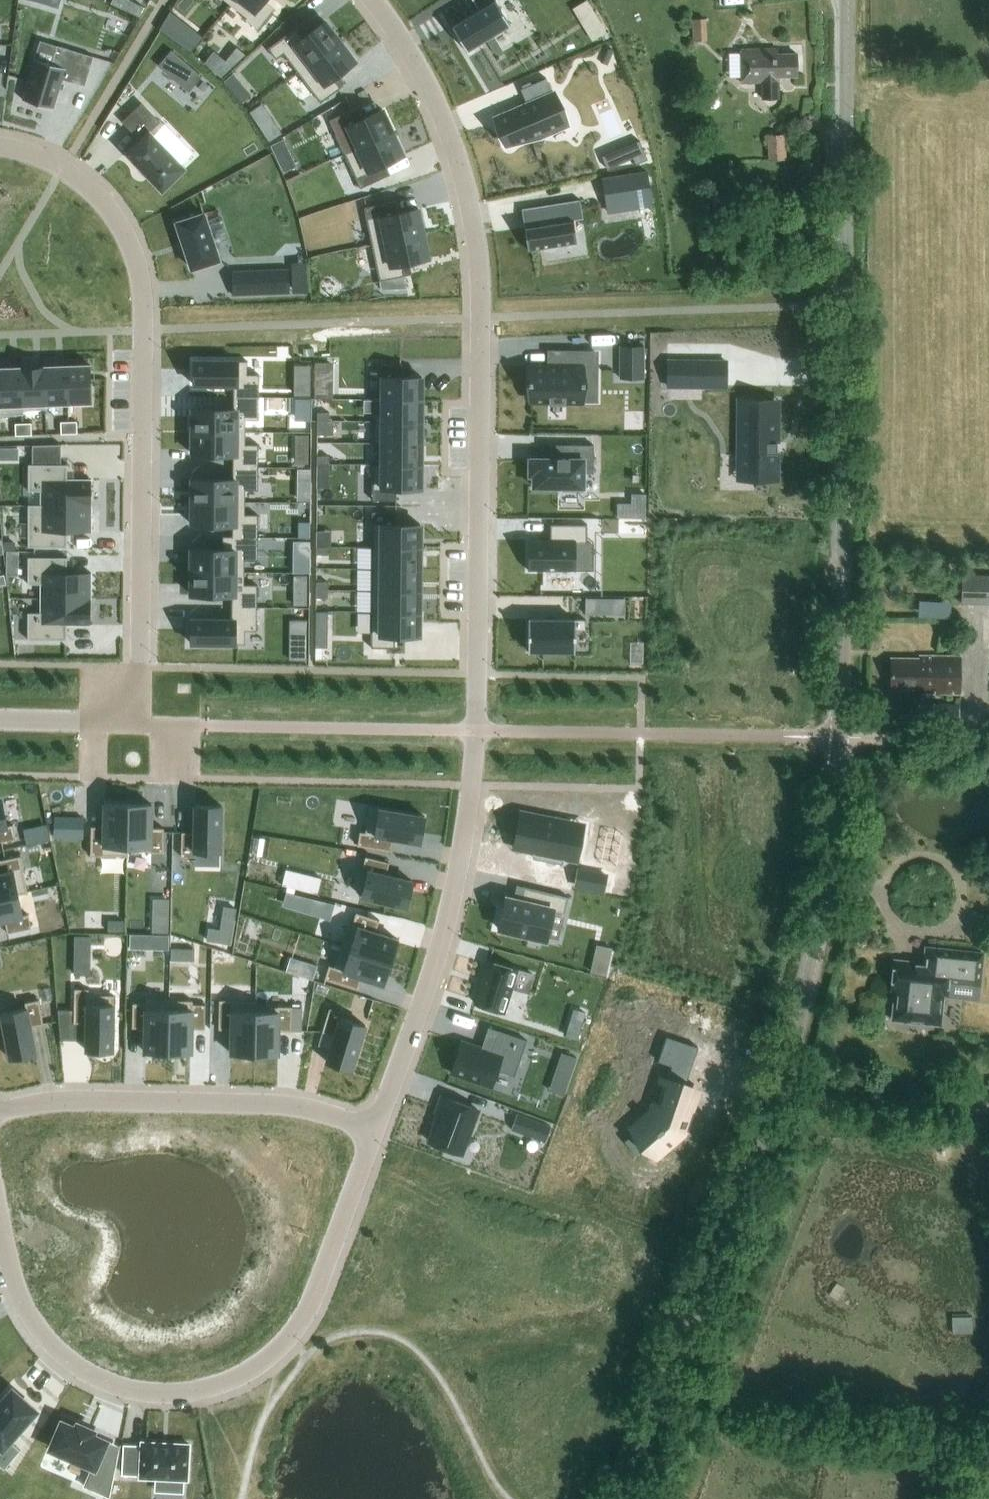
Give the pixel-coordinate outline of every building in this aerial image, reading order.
[(230,3),(247,17),(246,19),(257,28),(272,8),(262,0),(232,0),(230,3)] [(451,26),(466,51),(509,25),(495,0),(496,0),(472,0),(478,10),(451,26)] [(697,17),(697,39),(712,39),(712,17),(697,17)] [(295,28),(267,48),(275,59),(283,53),(297,73),(339,41),(324,21),(302,37),(295,28)] [(339,41),(297,73),(320,102),(340,87),(333,78),(355,61),(339,41)] [(35,58),(22,98),(54,108),(63,79),(85,86),(95,57),(58,45),(52,63),(35,58)] [(741,82),(761,82),(762,98),(778,98),(778,76),(796,76),(796,53),(776,54),(776,48),(740,49),(741,82)] [(526,104),(495,117),(507,144),(514,143),(515,145),(526,140),(539,137),(562,127),(560,122),(549,96),(553,95),(546,78),(520,89),(526,104)] [(141,104),(122,121),(139,139),(125,153),(161,191),(185,168),(149,130),(158,122),(141,104)] [(352,109),(329,119),(344,154),(392,133),(382,109),(357,120),(352,109)] [(392,133),(344,154),(359,188),(382,178),(377,167),(402,156),(392,133)] [(767,160),(786,159),(785,135),(766,136),(767,160)] [(647,160),(639,141),(627,146),(635,164),(647,160)] [(606,203),(630,199),(631,209),(651,206),(646,172),(602,179),(606,203)] [(579,200),(521,209),(523,223),(528,222),(528,227),(524,227),(527,251),(576,243),(573,220),(582,218),(579,200)] [(388,202),(363,207),(371,244),(422,233),(417,208),(390,214),(388,202)] [(202,214),(176,222),(190,268),(217,260),(202,214)] [(422,233),(371,244),(379,281),(380,289),(405,287),(403,276),(401,264),(428,258),(422,233)] [(287,269),(259,270),(260,294),(288,293),(287,269)] [(620,346),(619,378),(643,378),(643,347),(620,346)] [(530,366),(530,402),(582,402),(582,369),(593,369),(593,351),(551,350),(551,366),(530,366)] [(233,385),(233,397),(258,397),(259,375),(247,374),(247,361),(193,361),(193,385),(233,385)] [(702,362),(667,362),(667,385),(702,386),(702,362)] [(89,364),(66,365),(67,404),(91,403),(89,364)] [(378,364),(377,377),(382,377),(382,400),(421,400),(421,377),(401,376),(401,364),(378,364)] [(66,365),(43,366),(44,404),(45,404),(67,404),(66,365)] [(43,366),(20,367),(22,410),(23,410),(45,409),(45,404),(44,404),(43,366)] [(0,367),(0,416),(23,415),(23,410),(22,410),(20,367),(0,367)] [(332,398),(332,386),(315,386),(314,398),(332,398)] [(192,409),(192,432),(245,432),(245,420),(258,420),(258,397),(233,397),(233,409),(192,409)] [(372,413),(372,421),(382,421),(420,422),(421,400),(382,400),(382,413),(372,413)] [(776,405),(738,405),(738,455),(743,455),(743,476),(776,476),(776,405)] [(372,421),(372,444),(377,444),(377,443),(420,443),(420,422),(382,421),(372,421)] [(68,422),(60,422),(60,434),(68,434),(68,422)] [(76,422),(68,422),(68,434),(76,434),(76,422)] [(30,423),(22,424),(23,436),(31,435),(30,423)] [(22,424),(14,424),(15,436),(23,436),(22,424)] [(232,455),(232,467),(258,468),(258,445),(245,445),(245,432),(192,432),(192,455),(232,455)] [(377,464),(377,465),(420,465),(420,443),(377,443),(377,444),(377,464)] [(529,459),(529,475),(533,475),(533,487),(563,487),(563,491),(578,491),(578,487),(583,487),(583,470),(593,470),(593,445),(562,445),(562,459),(529,459)] [(27,464),(27,491),(40,491),(40,505),(40,506),(90,506),(90,480),(66,480),(66,464),(27,464)] [(372,464),(371,500),(395,500),(396,488),(420,489),(420,465),(377,465),(377,464),(372,464)] [(192,502),(244,503),(244,490),(257,490),(258,468),(232,467),(232,479),(192,479),(192,502)] [(244,503),(192,502),(191,525),(232,525),(232,537),(232,538),(257,538),(257,515),(244,515),(244,503)] [(27,505),(27,547),(66,547),(66,532),(90,532),(90,506),(40,506),(40,505),(27,505)] [(371,512),(371,547),(419,548),(419,524),(395,524),(395,512),(371,512)] [(586,524),(550,524),(549,540),(528,540),(528,570),(579,570),(579,543),(586,543),(586,524)] [(191,549),(191,572),(244,573),(244,560),(257,561),(257,538),(232,538),(232,537),(222,536),(222,550),(191,549)] [(371,547),(371,569),(419,569),(419,548),(371,547)] [(27,557),(27,584),(40,584),(40,599),(90,599),(90,573),(66,573),(66,557),(27,557)] [(371,569),(370,590),(419,591),(419,569),(371,569)] [(243,585),(244,573),(191,572),(191,595),(231,596),(231,608),(256,608),(256,585),(243,585)] [(962,603),(988,604),(988,576),(963,575),(962,603)] [(370,590),(370,612),(418,613),(419,591),(370,590)] [(585,598),(585,614),(609,615),(609,599),(585,598)] [(27,613),(27,640),(66,640),(66,625),(90,625),(90,599),(40,599),(40,613),(27,613)] [(190,643),(244,644),(244,631),(256,631),(256,608),(231,608),(231,620),(191,619),(190,643)] [(314,612),(314,636),(326,636),(327,612),(314,612)] [(370,612),(370,648),(394,648),(394,636),(418,636),(418,613),(370,612)] [(528,619),(528,651),(574,652),(575,631),(585,631),(585,620),(528,619)] [(959,694),(961,659),(921,657),(921,659),(892,658),(891,688),(921,689),(920,692),(959,694)] [(958,726),(959,705),(935,704),(934,726),(958,726)] [(0,802),(0,842),(15,839),(12,825),(7,826),(2,801),(0,802)] [(126,851),(127,804),(103,803),(103,827),(90,827),(90,856),(104,856),(104,855),(127,856),(127,851),(126,851)] [(151,804),(127,804),(126,851),(127,851),(150,852),(162,853),(163,828),(150,828),(151,804)] [(221,806),(194,805),(193,833),(181,832),(180,857),(194,857),(194,851),(220,852),(221,806)] [(393,839),(419,843),(424,817),(369,808),(365,833),(359,832),(357,846),(390,851),(393,839)] [(518,812),(513,848),(541,852),(540,859),(562,862),(563,856),(565,856),(570,820),(518,812)] [(18,894),(18,895),(27,893),(22,871),(23,870),(20,856),(0,860),(0,897),(18,894)] [(385,875),(389,863),(365,857),(361,870),(367,872),(361,896),(406,907),(412,881),(385,875)] [(501,907),(496,928),(545,939),(552,911),(564,914),(567,897),(523,887),(519,901),(506,898),(504,907),(501,907)] [(18,894),(0,897),(0,921),(4,921),(6,933),(30,928),(28,914),(22,916),(18,895),(18,894)] [(340,946),(390,962),(397,939),(374,932),(378,920),(355,913),(351,924),(348,923),(340,946)] [(979,984),(982,952),(926,945),(924,962),(895,959),(891,990),(895,990),(892,1018),(940,1024),(943,993),(947,994),(948,980),(979,984)] [(361,977),(383,984),(390,962),(340,946),(334,967),(328,965),(324,979),(357,989),(361,977)] [(488,961),(475,1003),(503,1012),(511,987),(526,992),(532,974),(488,961)] [(86,1023),(85,1050),(112,1051),(113,995),(88,995),(88,989),(74,989),(73,1023),(86,1023)] [(143,1052),(167,1052),(168,1000),(144,999),(144,1003),(132,1003),(131,1028),(144,1028),(143,1052)] [(0,1013),(9,1058),(35,1053),(30,1026),(42,1024),(38,1000),(24,1002),(25,1008),(0,1013)] [(168,1000),(167,1052),(191,1053),(191,1029),(204,1029),(204,1005),(192,1005),(192,1000),(168,1000)] [(230,1054),(254,1054),(255,1007),(255,1002),(232,1002),(232,1000),(218,1000),(218,1030),(230,1030),(230,1054)] [(255,1007),(254,1054),(277,1055),(278,1031),(291,1031),(291,1007),(277,1006),(277,1007),(255,1007)] [(334,1036),(326,1062),(351,1069),(364,1025),(340,1018),(342,1013),(328,1008),(321,1032),(334,1036)] [(576,1039),(581,1025),(570,1022),(566,1036),(576,1039)] [(490,1051),(460,1041),(449,1073),(490,1087),(496,1070),(513,1076),(526,1040),(497,1031),(490,1051)] [(654,1116),(641,1127),(663,1152),(690,1129),(704,1087),(687,1081),(700,1043),(673,1034),(665,1057),(678,1061),(665,1099),(660,1098),(654,1116)] [(477,1109),(441,1096),(434,1114),(438,1115),(429,1142),(461,1154),(477,1109)] [(11,1389),(0,1402),(0,1447),(1,1448),(0,1449),(0,1466),(3,1469),(20,1450),(9,1441),(36,1410),(11,1389)] [(93,1431),(77,1424),(75,1428),(61,1422),(50,1448),(92,1467),(83,1486),(98,1492),(110,1464),(97,1458),(105,1441),(91,1435),(93,1431)] [(124,1446),(122,1473),(139,1474),(139,1477),(186,1480),(188,1444),(141,1442),(140,1446),(124,1446)]
